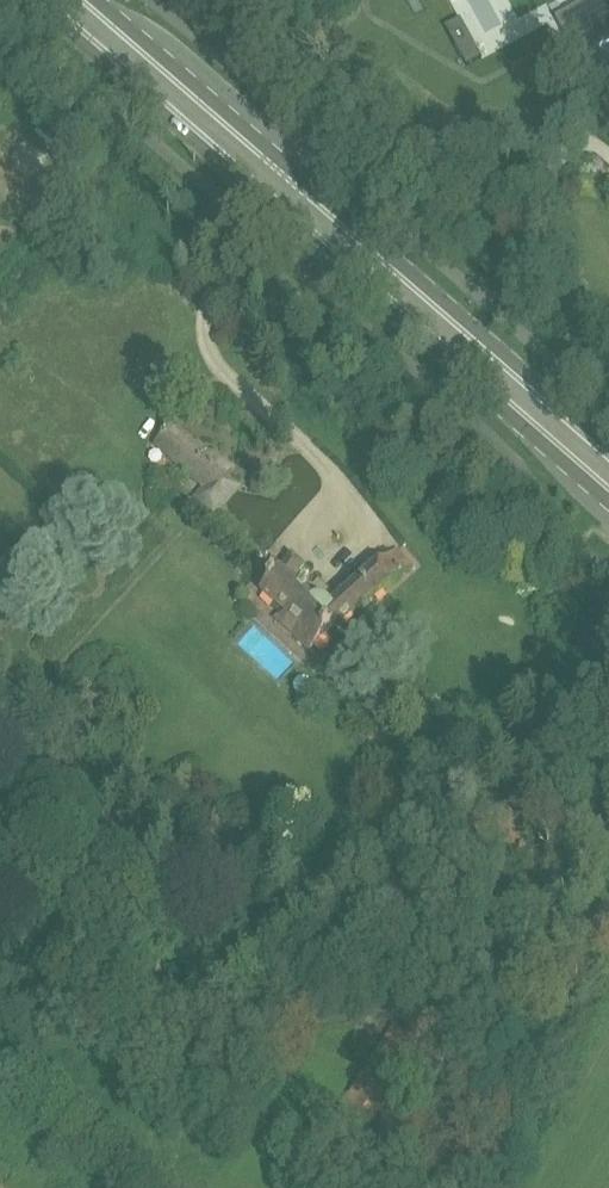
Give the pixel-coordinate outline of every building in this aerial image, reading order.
[(578,59),(608,42),(608,0),(586,0),(555,17),(578,59)] [(472,44),(458,51),(466,66),(479,59),(472,44)] [(173,426),(157,444),(206,488),(197,498),(214,514),(237,489),(222,475),(229,468),(210,451),(208,453),(197,443),(195,445),(173,426)] [(338,628),(339,627),(355,613),(362,620),(378,607),(372,598),(411,565),(397,548),(330,606),(320,599),(314,602),(292,581),(305,567),(293,556),(262,591),(289,615),(293,610),(306,623),(302,628),(304,630),(296,639),(310,651),(318,642),(334,625),(338,628)] [(425,1046),(393,1026),(333,1120),(365,1140),(425,1046)] [(350,1149),(343,1161),(352,1167),(353,1167),(360,1154),(350,1149)]
